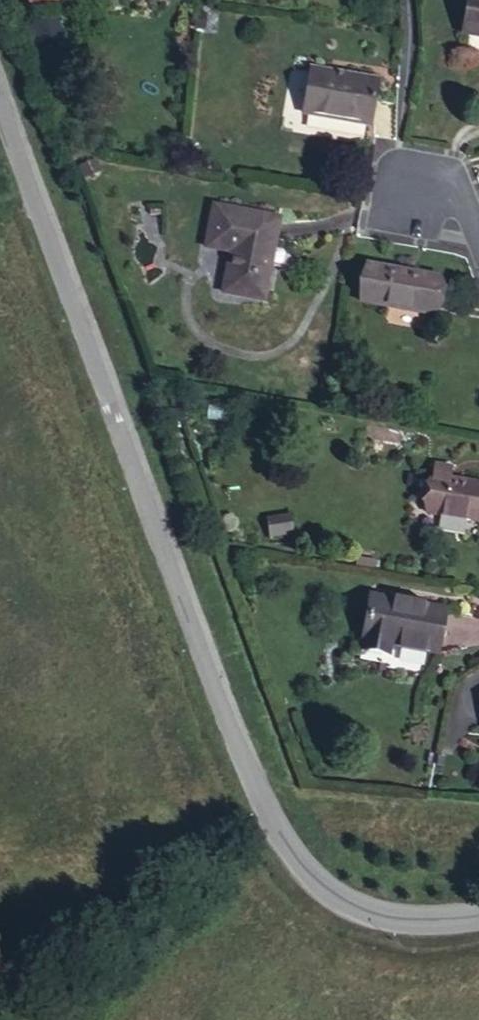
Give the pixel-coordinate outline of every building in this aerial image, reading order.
[(462,34),(478,37),(478,0),(468,0),(462,34)] [(204,30),(206,15),(196,14),(194,29),(204,30)] [(38,27),(45,45),(63,39),(57,21),(38,27)] [(370,126),(377,81),(310,69),(303,114),(370,126)] [(264,302),(279,219),(213,206),(205,248),(232,252),(224,293),(264,302)] [(431,316),(438,277),(366,264),(360,303),(431,316)] [(478,520),(478,484),(431,476),(425,514),(478,522),(478,520)] [(270,536),(292,533),(289,516),(267,519),(270,536)] [(437,655),(445,609),(371,596),(360,650),(389,655),(390,646),(437,655)]
